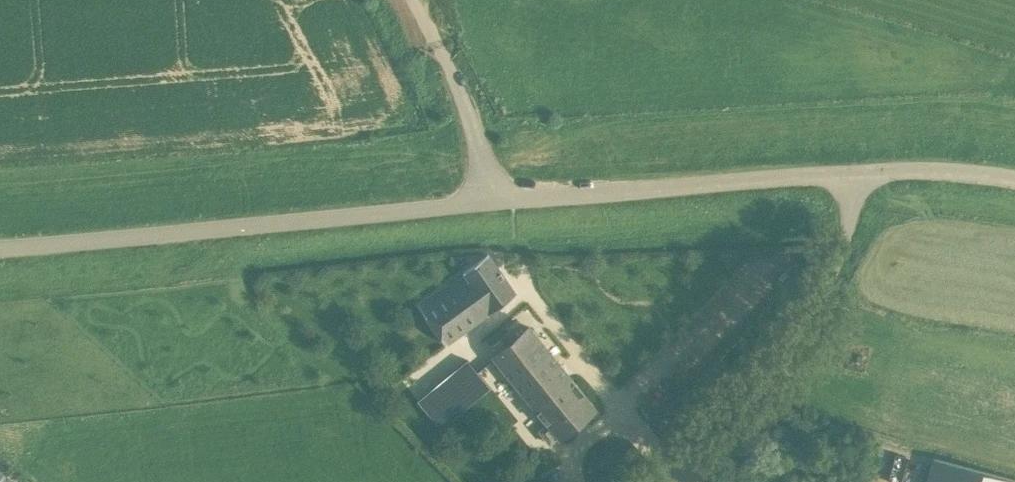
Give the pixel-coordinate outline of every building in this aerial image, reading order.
[(486,252),(417,304),(447,344),(516,292),(486,252)] [(529,327),(493,355),(548,423),(540,430),(550,443),(559,436),(560,438),(595,409),(529,327)] [(468,359),(418,400),(441,428),(491,387),(468,359)] [(928,481),(1014,481),(1014,480),(934,458),(928,481)]
